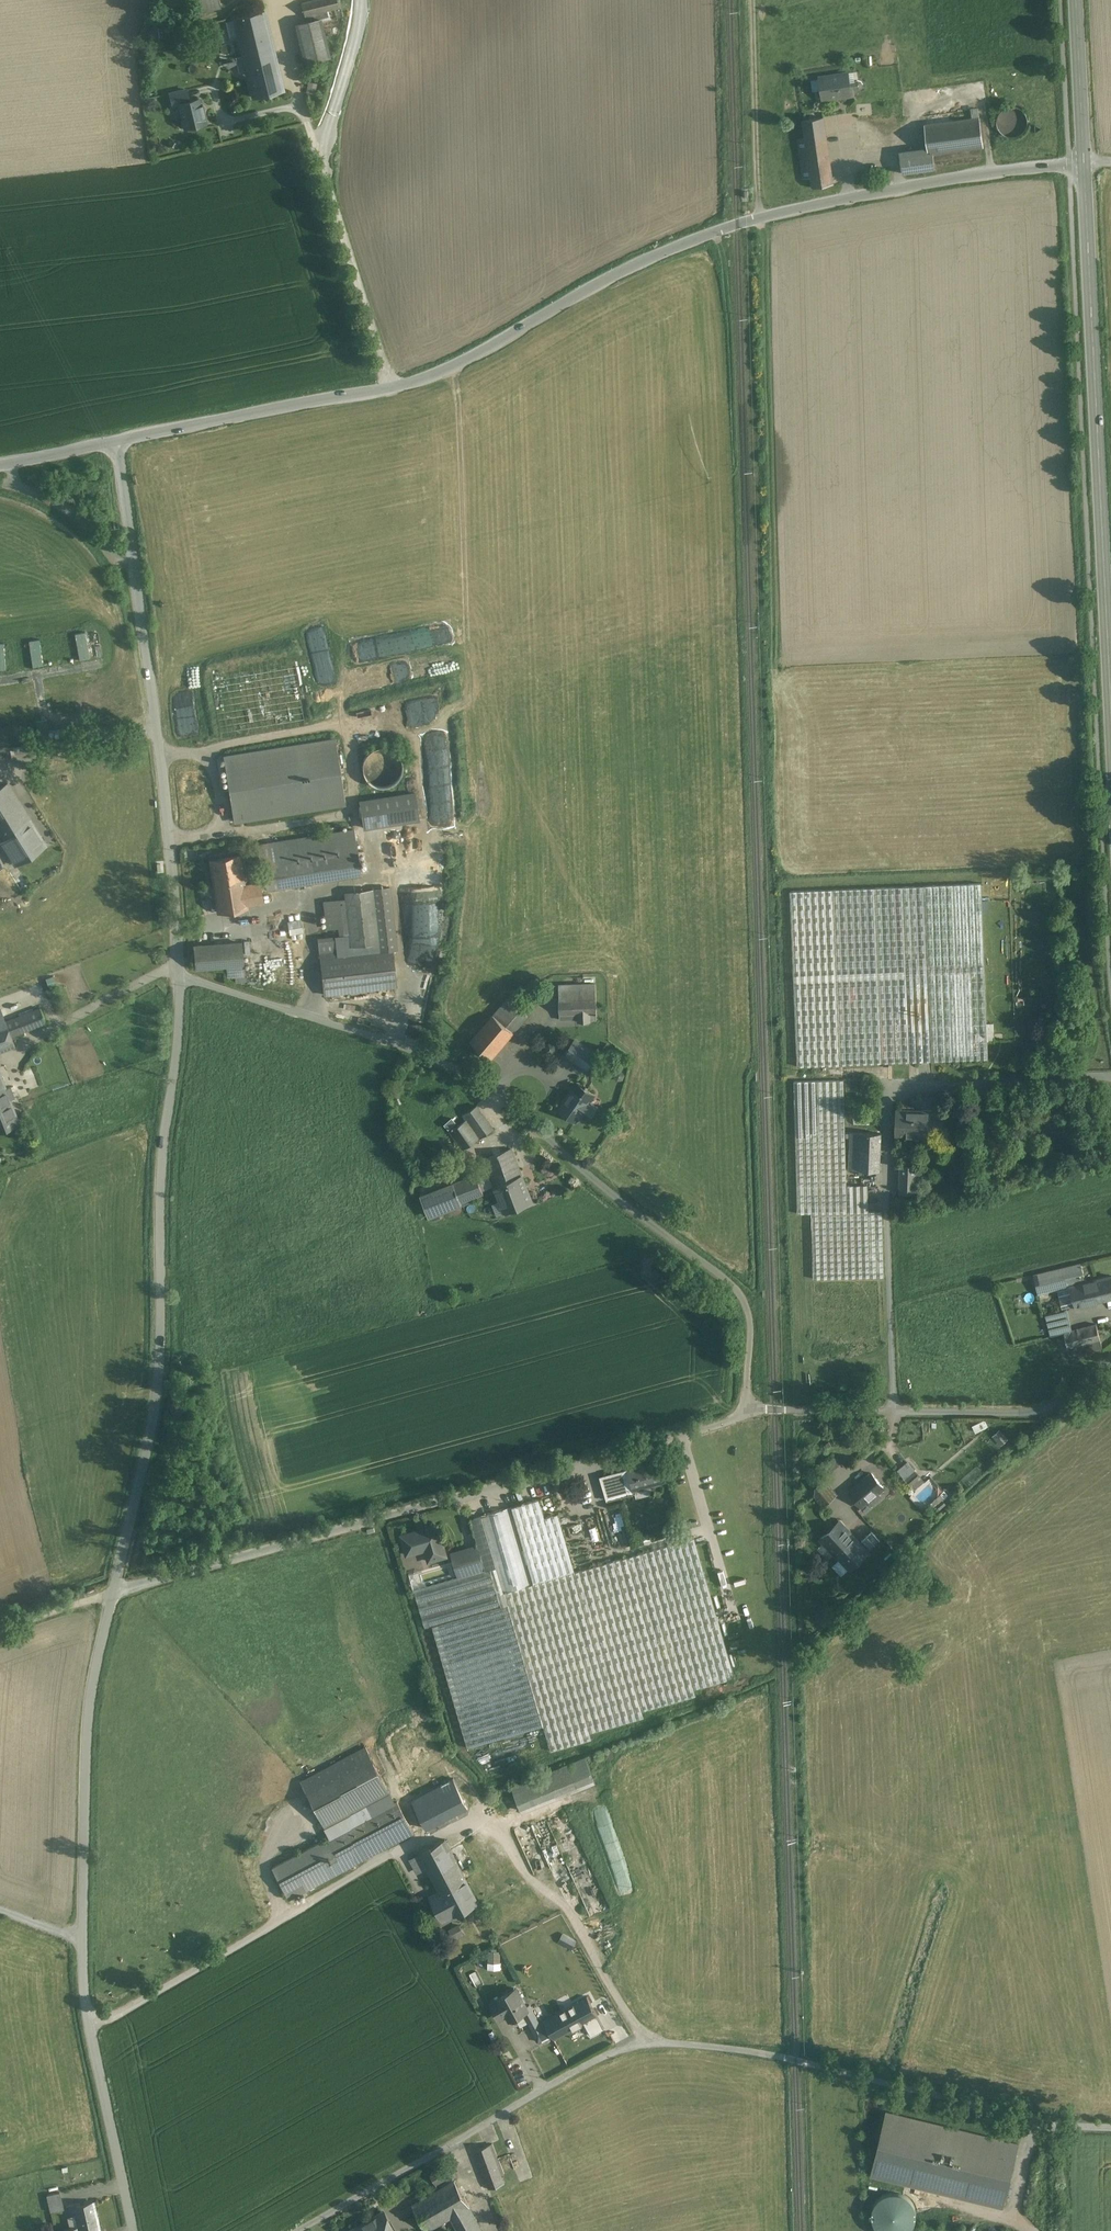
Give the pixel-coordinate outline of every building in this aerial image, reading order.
[(199,12),(219,8),(217,0),(196,0),(199,12)] [(302,3),(305,16),(319,13),(339,8),(337,0),(315,0),(302,3)] [(264,12),(234,19),(243,56),(273,49),(264,12)] [(319,13),(305,16),(306,22),(320,19),(319,13)] [(306,22),(296,25),(306,63),(329,57),(327,46),(320,19),(306,22)] [(243,56),(236,58),(239,72),(247,70),(253,97),(283,90),(273,49),(243,56)] [(848,74),(820,78),(823,99),(851,95),(848,74)] [(200,99),(179,104),(183,118),(181,121),(183,126),(185,127),(185,128),(206,123),(200,99)] [(1026,128),(1027,122),(1026,116),(1022,111),(1017,108),(1012,107),(1006,108),(1001,111),(998,116),(997,122),(998,128),(1001,133),(1006,136),(1012,138),(1018,136),(1023,133),(1026,128)] [(978,109),(971,110),(972,119),(979,118),(978,109)] [(823,118),(803,121),(806,139),(826,136),(823,118)] [(972,119),(925,126),(928,154),(929,154),(933,153),(983,147),(979,118),(972,119)] [(826,136),(806,139),(811,178),(813,188),(833,184),(826,136)] [(806,139),(798,140),(803,179),(811,178),(806,139)] [(928,153),(900,157),(902,173),(935,169),(933,153),(929,154),(928,154),(928,153)] [(10,754),(5,728),(0,729),(0,755),(10,754)] [(335,739),(225,757),(235,821),(345,804),(335,739)] [(363,773),(367,779),(372,785),(380,787),(387,787),(394,784),(400,778),(403,771),(403,762),(399,755),(393,749),(385,747),(376,748),(370,751),(365,757),(362,765),(363,773)] [(8,783),(0,788),(0,841),(15,865),(46,846),(8,783)] [(415,793),(360,801),(364,827),(419,819),(415,793)] [(353,829),(258,844),(261,867),(264,867),(264,866),(312,858),(316,881),(354,875),(360,874),(353,829)] [(372,865),(383,865),(384,854),(373,853),(372,865)] [(240,856),(210,860),(213,877),(213,878),(219,912),(248,908),(248,906),(244,886),(240,856)] [(312,858),(264,866),(264,867),(267,889),(316,881),(312,858)] [(977,882),(790,890),(794,1066),(984,1057),(977,882)] [(261,883),(244,886),(248,906),(264,903),(261,883)] [(390,887),(372,889),(379,942),(380,951),(381,951),(392,950),(397,949),(390,887)] [(352,945),(379,942),(372,889),(345,892),(350,934),(352,945)] [(285,911),(268,913),(273,949),(288,947),(290,947),(285,911)] [(268,913),(249,916),(254,952),(273,949),(268,913)] [(319,938),(320,952),(336,951),(352,949),(352,945),(350,934),(319,938)] [(242,943),(194,946),(196,969),(227,966),(244,965),(242,943)] [(289,956),(263,959),(267,992),(293,989),(306,987),(301,946),(290,947),(288,947),(289,956)] [(380,951),(337,956),(336,951),(320,952),(325,994),(396,986),(392,950),(381,951),(380,951)] [(244,965),(227,966),(228,977),(245,976),(244,965)] [(596,984),(559,985),(560,1014),(578,1014),(579,1019),(579,1022),(580,1022),(580,1019),(589,1019),(589,1021),(590,1021),(590,1020),(597,1020),(596,984)] [(40,1008),(6,1022),(11,1036),(46,1023),(40,1008)] [(514,1032),(494,1015),(471,1042),(491,1059),(514,1032)] [(15,1046),(11,1036),(6,1022),(0,1024),(0,1052),(15,1046)] [(597,1055),(575,1040),(566,1055),(587,1069),(597,1055)] [(843,1081),(794,1082),(798,1213),(811,1213),(847,1212),(843,1081)] [(578,1084),(570,1095),(569,1094),(564,1102),(565,1103),(560,1110),(576,1121),(581,1114),(588,1103),(594,1095),(578,1084)] [(0,1091),(0,1130),(19,1123),(10,1099),(18,1096),(14,1086),(6,1089),(0,1091)] [(934,1109),(934,1096),(922,1095),(922,1109),(934,1109)] [(588,1103),(581,1114),(586,1117),(590,1117),(594,1110),(594,1107),(588,1103)] [(492,1127),(477,1106),(463,1116),(467,1120),(479,1139),(493,1130),(492,1127)] [(942,1112),(897,1110),(897,1136),(912,1137),(911,1142),(912,1143),(920,1143),(920,1142),(921,1137),(941,1138),(942,1112)] [(467,1120),(451,1131),(463,1149),(479,1139),(467,1120)] [(880,1133),(851,1132),(850,1170),(879,1170),(880,1133)] [(941,1147),(941,1138),(921,1137),(920,1142),(920,1143),(921,1146),(941,1147)] [(511,1149),(485,1159),(495,1186),(522,1176),(511,1149)] [(916,1164),(901,1164),(900,1192),(916,1193),(916,1164)] [(477,1175),(454,1184),(461,1201),(484,1193),(477,1177),(477,1175)] [(495,1186),(505,1213),(532,1202),(522,1175),(495,1186)] [(454,1184),(454,1183),(423,1195),(431,1216),(462,1204),(461,1201),(454,1184)] [(847,1212),(811,1213),(816,1344),(885,1343),(882,1211),(847,1212)] [(1081,1263),(1033,1274),(1038,1294),(1057,1290),(1071,1286),(1070,1285),(1085,1282),(1081,1263)] [(1071,1286),(1075,1306),(1076,1307),(1110,1298),(1110,1276),(1085,1282),(1070,1285),(1071,1286)] [(1071,1286),(1057,1290),(1062,1309),(1075,1306),(1071,1286)] [(1067,1309),(1045,1314),(1050,1336),(1063,1332),(1072,1330),(1067,1309)] [(1072,1330),(1063,1332),(1070,1359),(1103,1351),(1096,1324),(1072,1330)] [(846,1447),(856,1442),(850,1430),(840,1435),(846,1447)] [(900,1470),(912,1482),(922,1472),(911,1460),(900,1470)] [(646,1467),(629,1472),(629,1470),(628,1470),(629,1476),(633,1489),(634,1488),(651,1484),(652,1485),(662,1482),(656,1462),(646,1465),(646,1467)] [(850,1492),(861,1506),(877,1492),(883,1487),(871,1474),(861,1482),(850,1492)] [(625,1480),(612,1484),(610,1475),(601,1478),(607,1500),(616,1497),(635,1492),(634,1488),(633,1489),(629,1476),(624,1477),(625,1480)] [(914,1498),(927,1509),(945,1488),(933,1477),(914,1498)] [(836,1494),(824,1480),(817,1487),(816,1496),(823,1504),(836,1494)] [(877,1492),(861,1506),(866,1511),(878,1501),(881,1498),(877,1492)] [(512,1507),(527,1561),(554,1553),(539,1499),(512,1507)] [(735,1678),(695,1538),(561,1576),(534,1584),(532,1585),(510,1507),(482,1515),(482,1517),(471,1519),(478,1545),(486,1571),(459,1579),(453,1561),(409,1574),(425,1628),(432,1627),(468,1748),(543,1727),(551,1751),(592,1739),(590,1733),(644,1717),(642,1711),(696,1695),(695,1689),(735,1678)] [(868,1552),(840,1521),(820,1539),(839,1559),(848,1569),(849,1569),(868,1552)] [(437,1525),(401,1536),(407,1555),(425,1549),(429,1561),(442,1557),(446,1556),(437,1525)] [(880,1541),(871,1531),(861,1540),(870,1550),(880,1541)] [(478,1545),(451,1553),(453,1561),(459,1579),(486,1571),(478,1545)] [(561,1576),(554,1553),(527,1561),(534,1584),(561,1576)] [(848,1569),(839,1559),(833,1565),(842,1574),(848,1569)] [(301,1781),(329,1838),(345,1868),(413,1833),(397,1802),(395,1803),(365,1747),(301,1781)] [(512,1789),(521,1811),(595,1781),(586,1759),(512,1789)] [(453,1780),(413,1800),(427,1828),(428,1827),(467,1807),(453,1780)] [(329,1838),(272,1868),(289,1899),(345,1868),(329,1838)] [(420,1852),(441,1892),(466,1879),(451,1850),(445,1840),(420,1852)] [(466,1879),(441,1892),(440,1895),(442,1898),(437,1901),(437,1902),(435,1903),(443,1920),(453,1915),(453,1916),(478,1902),(466,1879)] [(575,1941),(564,1934),(560,1942),(571,1948),(575,1941)] [(500,1952),(489,1952),(489,1962),(500,1962),(500,1952)] [(511,2020),(523,2014),(528,2010),(526,2006),(516,1989),(497,1999),(498,2000),(493,2002),(502,2018),(508,2014),(511,2020)] [(587,1997),(553,2016),(562,2034),(584,2022),(597,2015),(587,1997)] [(540,2023),(530,2004),(526,2006),(528,2010),(523,2014),(531,2028),(540,2023)] [(597,2015),(584,2022),(591,2035),(604,2028),(597,2015)] [(553,2016),(545,2020),(552,2035),(554,2039),(562,2034),(553,2016)] [(540,2023),(531,2028),(539,2042),(552,2035),(545,2020),(540,2023)] [(885,2112),(870,2175),(1003,2206),(1018,2143),(885,2112)] [(490,2145),(475,2150),(489,2188),(494,2186),(503,2183),(490,2145)] [(447,2166),(430,2176),(435,2184),(451,2175),(447,2166)] [(450,2217),(458,2230),(477,2220),(455,2181),(413,2205),(427,2230),(450,2217)] [(503,2183),(494,2186),(489,2188),(503,2225),(517,2220),(508,2195),(503,2183)] [(60,2192),(47,2196),(51,2212),(64,2209),(60,2192)] [(879,2230),(909,2230),(912,2228),(916,2220),(916,2212),(913,2203),(907,2197),(899,2193),(891,2193),(883,2196),(877,2201),(873,2208),(872,2217),(874,2224),(879,2230)] [(73,2207),(75,2216),(78,2228),(78,2230),(100,2230),(94,2202),(74,2207),(73,2207)] [(74,2206),(66,2207),(69,2217),(75,2216),(73,2207),(74,2207),(74,2206)] [(370,2225),(368,2221),(352,2229),(353,2230),(393,2230),(383,2215),(374,2220),(375,2222),(370,2225)] [(458,2230),(459,2230),(482,2230),(481,2229),(482,2228),(477,2220),(458,2230)] [(503,2225),(505,2230),(521,2230),(517,2220),(503,2225)]
